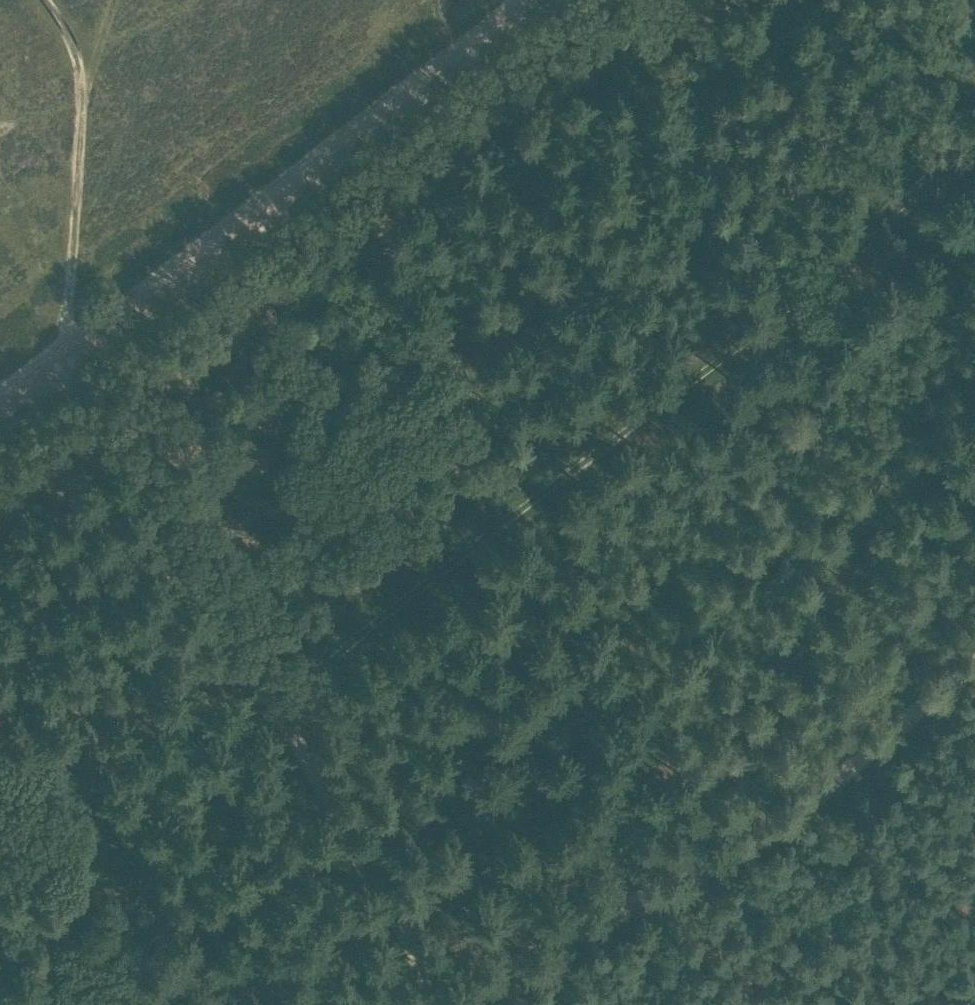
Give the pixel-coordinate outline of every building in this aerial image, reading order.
[(381,246),(396,241),(392,228),(377,233),(381,246)]
